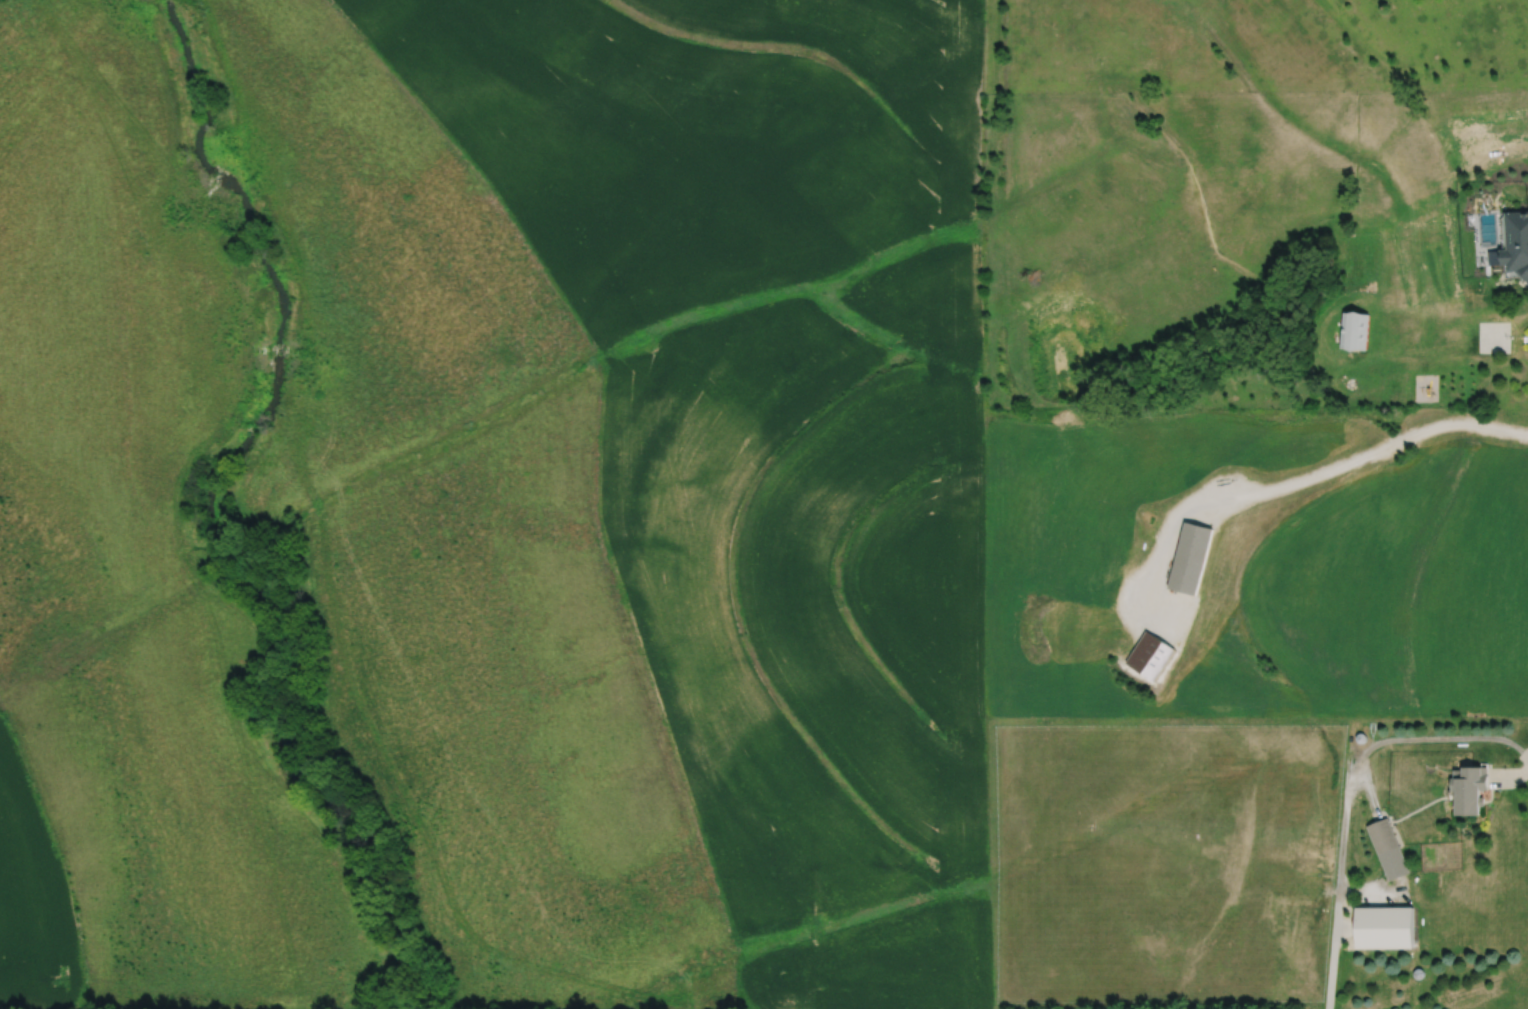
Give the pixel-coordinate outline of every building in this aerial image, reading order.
[(1504,214),(1527,212),(1527,281),(1514,271),(1507,272),(1507,264),(1490,265),(1488,253),(1508,251),(1504,214)] [(1342,348),(1367,349),(1368,312),(1343,311),(1342,348)] [(1168,589),(1197,595),(1213,527),(1183,521),(1168,589)] [(1452,769),(1461,769),(1461,766),(1487,766),(1487,787),(1479,787),(1479,797),(1484,797),(1484,804),(1480,804),(1480,815),(1455,815),(1455,791),(1450,791),(1450,777),(1452,777),(1452,769)] [(1365,826),(1386,817),(1409,872),(1388,881),(1365,826)] [(1355,906),(1413,906),(1413,948),(1355,948),(1355,906)]
